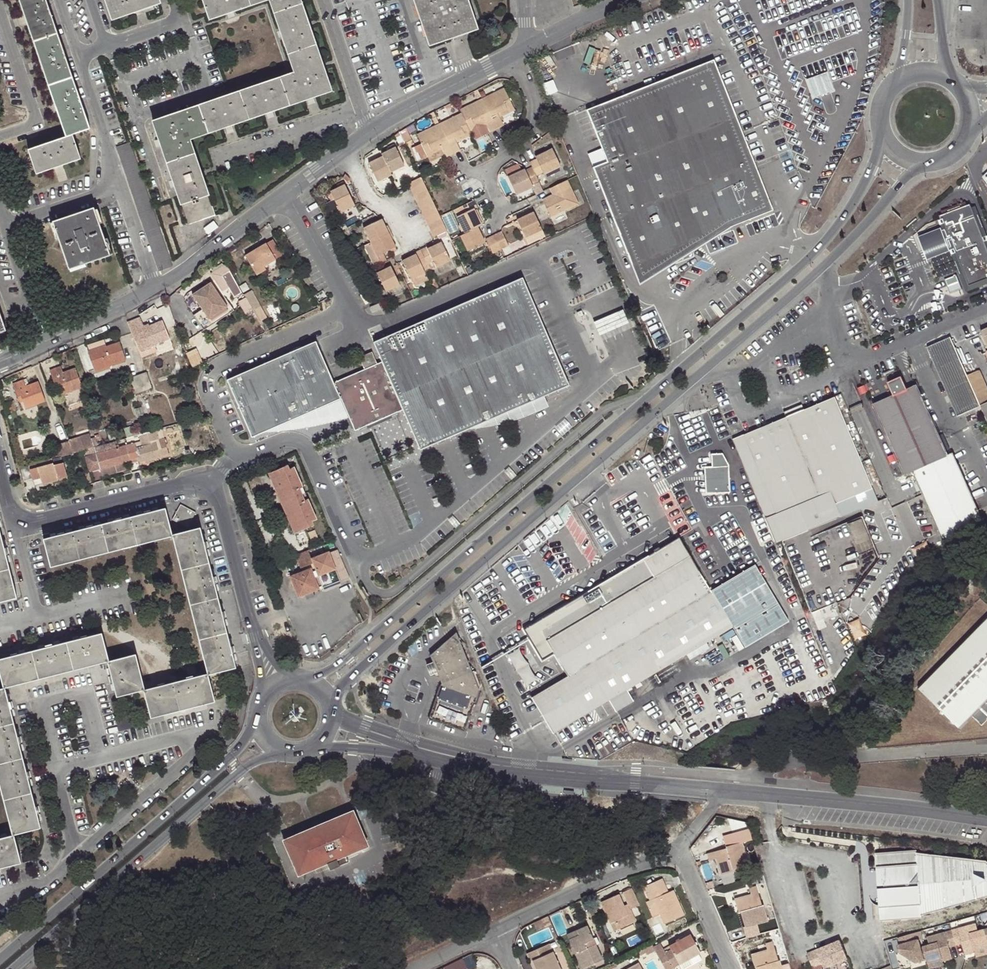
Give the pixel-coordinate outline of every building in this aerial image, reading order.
[(46,0),(20,0),(19,0),(26,21),(35,46),(59,38),(46,0)] [(113,20),(138,12),(161,4),(159,0),(106,0),(113,20)] [(244,0),(202,0),(209,20),(226,14),(246,7),(244,0)] [(275,18),(302,10),(299,0),(268,0),(275,18)] [(466,0),(412,0),(428,46),(429,46),(455,37),(476,30),(466,0)] [(302,10),(275,18),(282,40),(289,59),(316,50),(302,10)] [(75,84),(59,38),(35,46),(42,66),(51,92),(75,84)] [(316,50),(289,59),(294,74),(275,80),(284,107),(308,99),(330,92),(316,50)] [(729,227),(773,210),(714,59),(586,109),(599,141),(607,161),(593,167),(601,188),(616,182),(621,194),(606,200),(640,285),(705,243),(729,227)] [(814,97),(836,90),(829,70),(808,78),(814,97)] [(284,107),(275,80),(235,94),(244,121),(266,114),(284,107)] [(91,129),(75,84),(51,92),(57,110),(67,137),(73,135),(91,129)] [(502,87),(480,98),(494,127),(502,123),(498,116),(514,107),(502,87)] [(244,121),(235,94),(194,108),(203,135),(224,128),(244,121)] [(458,109),(460,113),(468,131),(484,123),(488,130),(494,127),(480,98),(458,109)] [(203,135),(194,108),(153,121),(160,143),(169,168),(197,159),(190,140),(203,135)] [(460,113),(437,124),(453,154),(459,150),(455,142),(470,135),(468,131),(460,113)] [(453,154),(437,124),(415,135),(426,156),(442,149),(446,157),(453,154)] [(67,137),(29,150),(37,174),(58,167),(81,159),(73,135),(67,137)] [(117,148),(159,271),(172,267),(171,262),(131,143),(117,148)] [(383,157),(369,163),(378,182),(392,176),(391,173),(404,167),(396,147),(381,154),(383,157)] [(442,149),(426,156),(430,165),(446,157),(442,149)] [(535,159),(528,162),(531,168),(535,176),(542,172),(543,173),(559,166),(551,149),(534,157),(535,159)] [(197,159),(169,168),(178,195),(183,211),(211,202),(197,159)] [(532,184),(538,181),(535,176),(531,168),(525,171),(525,169),(508,177),(516,194),(533,186),(532,184)] [(440,217),(421,177),(407,183),(434,238),(447,231),(440,217)] [(578,203),(566,179),(550,187),(553,194),(543,199),(551,216),(578,203)] [(606,200),(621,194),(616,182),(601,188),(606,200)] [(345,185),(331,191),(341,213),(355,206),(345,185)] [(477,207),(474,200),(459,207),(462,214),(456,217),(464,233),(476,226),(481,224),(473,209),(477,207)] [(211,202),(183,211),(188,225),(215,215),(211,202)] [(110,255),(94,208),(74,215),(53,222),(69,269),(110,255)] [(541,228),(532,211),(516,220),(524,236),(541,228)] [(976,219),(946,231),(966,283),(967,282),(971,292),(980,289),(981,291),(982,292),(984,291),(985,290),(984,288),(986,286),(986,247),(976,219)] [(382,220),(364,229),(370,242),(364,246),(374,266),(384,261),(381,254),(395,247),(382,220)] [(464,233),(459,235),(467,251),(484,242),(476,226),(464,233)] [(491,235),(499,249),(507,245),(500,231),(491,235)] [(492,252),(499,249),(491,235),(485,239),(492,252)] [(954,257),(946,236),(926,244),(933,265),(954,257)] [(281,255),(273,240),(246,256),(257,275),(266,269),(265,265),(281,255)] [(415,255),(402,260),(414,287),(428,280),(422,268),(433,262),(436,268),(450,261),(442,242),(427,248),(426,247),(415,252),(415,255)] [(391,266),(377,273),(386,292),(400,285),(391,266)] [(242,293),(230,271),(222,276),(234,298),(242,293)] [(403,411),(420,450),(533,401),(569,385),(523,277),(386,337),(390,346),(378,351),(382,362),(403,411)] [(211,282),(192,294),(202,310),(193,315),(200,325),(227,307),(211,282)] [(961,286),(950,291),(952,298),(964,293),(961,286)] [(254,291),(239,299),(246,313),(254,309),(261,320),(268,316),(254,291)] [(378,304),(370,309),(372,313),(381,308),(378,304)] [(204,330),(234,310),(231,305),(227,307),(200,325),(204,330)] [(592,324),(598,338),(632,324),(626,310),(592,324)] [(139,350),(154,344),(169,338),(163,322),(150,327),(148,324),(143,326),(140,318),(128,323),(139,350)] [(386,337),(373,342),(378,351),(390,346),(386,337)] [(957,416),(981,405),(968,376),(962,363),(951,337),(927,348),(957,416)] [(252,438),(341,399),(334,382),(316,341),(227,380),(252,438)] [(108,364),(109,366),(126,360),(120,342),(106,347),(105,346),(89,351),(94,369),(108,364)] [(157,352),(154,344),(139,350),(142,358),(157,352)] [(968,376),(973,374),(967,361),(962,363),(968,376)] [(355,432),(403,411),(382,362),(334,382),(341,399),(355,432)] [(111,372),(109,366),(108,364),(94,369),(97,376),(111,372)] [(51,371),(56,385),(60,384),(61,388),(63,394),(81,387),(74,369),(63,372),(61,367),(51,371)] [(978,371),(973,374),(968,376),(981,405),(986,403),(986,391),(978,371)] [(146,373),(138,376),(143,391),(151,388),(146,373)] [(143,391),(138,376),(131,378),(136,393),(143,391)] [(911,379),(899,384),(902,392),(915,386),(911,379)] [(14,384),(18,398),(22,397),(23,402),(26,407),(44,400),(38,382),(26,386),(24,381),(14,384)] [(874,404),(906,475),(913,472),(947,457),(915,386),(902,392),(899,384),(884,392),(887,398),(874,404)] [(786,418),(733,440),(775,542),(786,537),(775,508),(865,471),(834,398),(803,411),(790,406),(786,418)] [(160,457),(152,430),(138,434),(141,446),(136,448),(135,443),(125,446),(129,460),(137,458),(139,463),(145,461),(146,464),(155,461),(154,459),(160,457)] [(70,441),(54,445),(58,457),(59,457),(74,452),(70,441)] [(100,468),(129,460),(125,446),(116,448),(97,453),(95,447),(86,449),(91,465),(99,463),(100,468)] [(707,492),(712,492),(729,492),(728,465),(722,453),(711,454),(712,469),(706,469),(706,479),(707,492)] [(947,457),(913,472),(943,539),(983,522),(953,454),(947,457)] [(58,457),(53,458),(54,465),(61,463),(59,457),(58,457)] [(53,458),(29,465),(33,477),(42,475),(45,483),(59,479),(58,478),(68,476),(64,462),(61,463),(54,465),(53,458)] [(268,474),(276,490),(280,488),(286,502),(301,495),(298,489),(302,487),(294,468),(290,469),(287,465),(268,474)] [(871,487),(865,471),(775,508),(786,537),(840,516),(834,502),(871,487)] [(42,475),(33,477),(35,486),(45,483),(42,475)] [(280,488),(276,490),(282,504),(286,502),(280,488)] [(304,501),(301,495),(286,502),(292,516),(288,518),(295,533),(313,525),(312,521),(317,519),(308,499),(304,501)] [(292,516),(286,502),(282,504),(288,518),(292,516)] [(196,514),(180,505),(172,520),(187,529),(196,514)] [(135,516),(142,544),(172,536),(165,508),(135,516)] [(104,524),(111,552),(142,544),(135,516),(104,524)] [(810,537),(808,530),(787,539),(800,571),(871,542),(861,516),(810,537)] [(74,531),(81,559),(111,552),(104,524),(74,531)] [(9,560),(0,526),(0,562),(9,560)] [(200,529),(172,536),(181,570),(209,562),(200,529)] [(44,539),(52,567),(81,559),(74,531),(44,539)] [(731,628),(762,609),(745,571),(710,591),(680,539),(525,630),(542,659),(554,652),(568,675),(532,697),(554,733),(609,700),(616,711),(633,701),(627,690),(731,628)] [(800,571),(787,539),(782,541),(787,556),(783,558),(785,565),(790,563),(795,574),(800,571)] [(878,557),(871,542),(800,571),(795,574),(810,612),(849,597),(878,557)] [(324,591),(350,579),(338,551),(329,555),(329,554),(312,562),(308,553),(295,558),(301,571),(314,567),(315,570),(290,580),(299,601),(304,599),(305,599),(314,595),(321,593),(320,590),(323,589),(324,591)] [(18,596),(9,560),(0,562),(0,601),(18,596)] [(209,562),(181,570),(189,603),(217,596),(209,562)] [(767,621),(771,631),(787,621),(753,565),(745,569),(767,621)] [(217,596),(189,603),(198,638),(226,630),(217,596)] [(743,649),(771,632),(762,609),(731,628),(743,649)] [(917,686),(960,729),(973,717),(981,725),(986,719),(986,615),(917,686)] [(468,663),(454,624),(427,646),(438,674),(424,709),(459,723),(477,678),(471,662),(468,663)] [(198,638),(208,674),(236,667),(226,630),(198,638)] [(102,635),(68,643),(75,670),(109,662),(102,635)] [(509,648),(523,685),(544,677),(529,640),(509,648)] [(40,678),(75,670),(68,643),(34,651),(40,678)] [(0,659),(0,665),(5,686),(40,678),(34,651),(0,659)] [(135,655),(109,662),(117,696),(144,689),(135,655)] [(177,681),(184,709),(215,701),(208,674),(177,681)] [(151,717),(184,709),(177,681),(144,689),(151,717)] [(5,686),(0,688),(0,725),(14,722),(5,686)] [(14,722),(0,725),(0,761),(23,756),(14,722)] [(0,761),(0,782),(4,799),(32,792),(23,756),(0,761)] [(32,792),(4,799),(13,834),(41,827),(32,792)] [(348,816),(294,837),(288,847),(299,876),(328,865),(331,873),(350,865),(347,858),(370,849),(359,821),(348,816)] [(759,838),(757,827),(750,829),(753,839),(759,838)] [(752,840),(750,832),(735,836),(738,844),(726,847),(726,849),(714,853),(716,859),(721,875),(733,871),(732,870),(748,865),(742,843),(752,840)] [(0,837),(0,866),(20,861),(13,834),(0,837)] [(285,840),(288,847),(294,837),(285,840)] [(879,920),(915,918),(921,916),(957,906),(986,897),(986,866),(984,864),(945,859),(917,856),(916,853),(874,856),(876,871),(882,871),(883,882),(887,882),(887,894),(884,894),(884,906),(878,906),(879,920)] [(882,871),(876,871),(878,906),(884,906),(884,894),(887,894),(887,882),(883,882),(882,871)] [(659,889),(665,887),(662,880),(644,888),(650,903),(654,901),(660,914),(665,924),(684,916),(673,891),(668,894),(667,894),(662,897),(659,889)] [(667,894),(665,887),(659,889),(662,897),(667,894)] [(751,896),(758,894),(756,887),(749,889),(751,896)] [(633,908),(640,906),(632,889),(623,893),(628,906),(632,905),(633,908)] [(761,905),(758,894),(751,896),(736,900),(738,912),(740,912),(745,928),(744,928),(746,938),(760,934),(757,924),(768,921),(764,904),(761,905)] [(626,911),(618,896),(602,902),(618,938),(623,936),(620,929),(635,922),(630,910),(626,911)] [(654,901),(650,903),(647,904),(653,917),(660,914),(654,901)] [(546,918),(535,923),(539,931),(550,926),(546,918)] [(587,926),(567,935),(582,968),(583,968),(603,961),(587,926)] [(953,933),(957,948),(963,947),(966,958),(976,955),(975,952),(986,948),(986,938),(985,932),(978,933),(976,926),(953,933)] [(917,966),(924,964),(920,951),(918,943),(923,941),(922,933),(898,940),(900,948),(898,949),(900,956),(902,957),(907,956),(907,960),(917,966)] [(957,948),(953,933),(928,940),(931,948),(924,950),(928,962),(929,966),(943,962),(943,964),(953,961),(950,950),(957,948)] [(659,956),(666,968),(671,968),(680,964),(678,960),(688,954),(690,958),(701,952),(692,935),(669,946),(671,950),(659,956)] [(822,964),(824,968),(847,959),(840,941),(831,944),(827,946),(817,950),(822,964)] [(765,945),(767,951),(774,949),(772,943),(765,945)] [(530,962),(533,961),(536,968),(560,968),(549,945),(527,955),(530,962)] [(789,964),(781,966),(780,960),(778,961),(774,949),(767,951),(751,956),(755,968),(757,968),(790,968),(789,964)] [(822,964),(817,950),(807,954),(813,968),(822,964)] [(678,960),(680,964),(690,958),(688,954),(678,960)]
